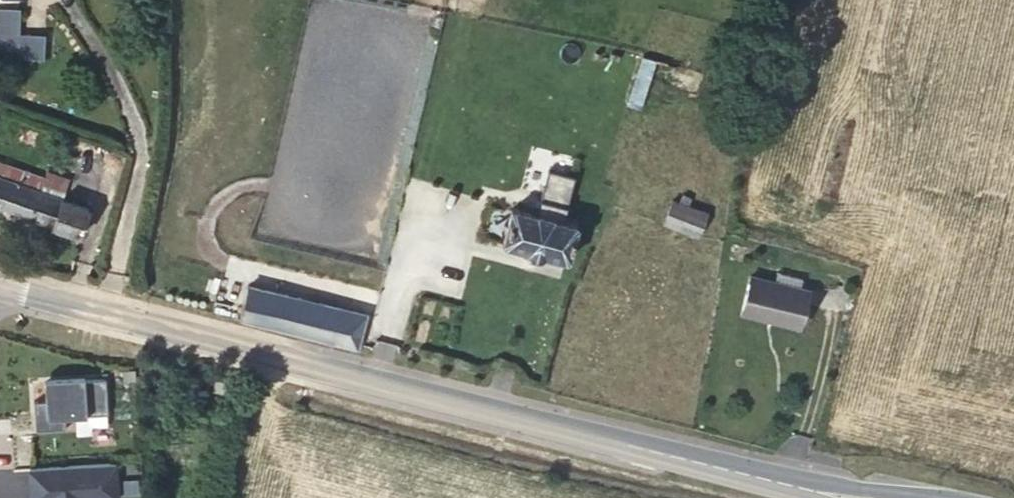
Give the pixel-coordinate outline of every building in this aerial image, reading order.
[(46,35),(21,33),(21,8),(0,8),(0,50),(19,51),(19,59),(45,60),(46,35)] [(640,109),(656,59),(643,56),(627,105),(640,109)] [(69,180),(46,172),(44,179),(0,164),(0,208),(80,235),(89,209),(62,199),(69,180)] [(569,258),(578,226),(576,223),(554,217),(558,200),(570,203),(577,177),(551,170),(544,196),(545,196),(540,212),(515,206),(512,208),(503,240),(506,243),(566,260),(569,258)] [(695,235),(705,212),(688,205),(690,198),(683,195),(680,202),(673,200),(664,223),(695,235)] [(800,326),(810,290),(800,288),(803,278),(778,272),(775,282),(750,275),(741,311),(800,326)] [(358,343),(365,314),(248,285),(240,319),(357,347),(358,343)] [(108,412),(106,376),(84,378),(43,381),(45,399),(33,400),(35,429),(65,427),(63,410),(75,409),(75,414),(108,412)] [(234,382),(216,377),(213,388),(231,392),(234,382)] [(31,497),(111,497),(117,497),(115,461),(29,467),(31,497)] [(119,462),(119,495),(138,495),(138,462),(119,462)]
